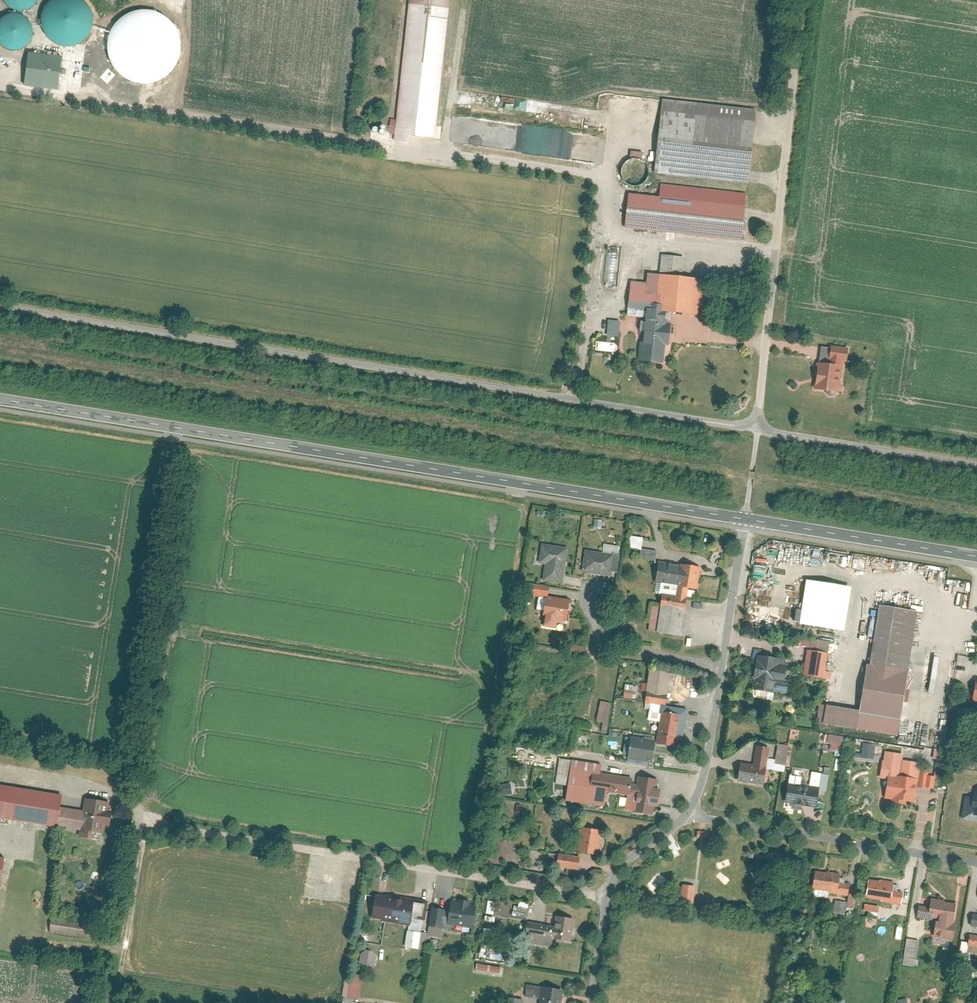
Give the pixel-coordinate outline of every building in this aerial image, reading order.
[(10,3),(15,7),(21,10),(27,10),(33,8),(38,5),(42,0),(8,0),(10,3)] [(47,34),(53,41),(61,45),(71,47),(80,45),(88,41),(94,34),(98,25),(99,16),(96,7),(91,0),(49,0),(45,7),(42,16),(43,26),(47,34)] [(434,139),(449,0),(410,0),(396,135),(434,139)] [(4,42),(9,47),(15,49),(21,49),(27,48),(32,44),(35,39),(37,34),(37,27),(35,22),(32,17),(27,14),(21,12),(15,12),(9,15),(4,19),(1,24),(0,30),(0,31),(1,37),(4,42)] [(30,54),(27,87),(59,90),(62,57),(30,54)] [(664,101),(656,173),(747,183),(755,111),(664,101)] [(635,188),(652,172),(635,156),(619,171),(635,188)] [(627,193),(623,227),(740,241),(744,206),(627,193)] [(604,282),(617,283),(620,247),(608,246),(604,282)] [(659,275),(682,278),(684,257),(661,255),(659,275)] [(655,313),(694,316),(697,281),(658,277),(655,313)] [(628,282),(625,311),(654,313),(656,284),(628,282)] [(724,314),(732,314),(733,304),(725,304),(724,314)] [(669,315),(643,313),(640,363),(666,364),(669,315)] [(620,335),(620,320),(608,320),(608,335),(620,335)] [(830,347),(828,361),(846,363),(848,349),(830,347)] [(817,364),(813,391),(836,394),(840,367),(817,364)] [(646,537),(633,535),(632,546),(644,548),(646,537)] [(569,547),(546,543),(543,560),(550,561),(548,578),(565,581),(569,547)] [(643,556),(658,558),(659,550),(644,548),(643,556)] [(615,554),(589,550),(586,570),(613,574),(613,569),(615,554)] [(621,571),(624,555),(615,554),(613,569),(621,571)] [(684,565),(660,562),(657,580),(682,584),(684,565)] [(684,565),(682,584),(691,585),(699,586),(702,568),(684,565)] [(806,581),(799,626),(842,633),(850,588),(806,581)] [(691,585),(682,584),(680,595),(690,596),(691,585)] [(551,587),(536,585),(535,594),(550,596),(551,587)] [(666,593),(664,605),(688,609),(690,596),(680,595),(666,593)] [(573,600),(551,597),(548,619),(550,619),(549,625),(559,627),(560,620),(569,622),(573,600)] [(688,609),(664,605),(660,631),(684,634),(688,609)] [(918,612),(879,606),(870,670),(909,675),(918,612)] [(829,656),(808,652),(804,677),(825,680),(829,656)] [(785,662),(756,660),(753,699),(782,701),(785,662)] [(652,690),(651,697),(670,699),(674,672),(655,669),(654,677),(652,690)] [(866,669),(859,713),(903,719),(909,675),(870,670),(866,669)] [(644,689),(652,690),(654,677),(646,676),(644,689)] [(625,683),(624,697),(634,698),(635,684),(625,683)] [(670,699),(651,697),(650,703),(654,704),(664,705),(669,706),(670,699)] [(596,721),(607,723),(612,702),(601,700),(596,721)] [(664,705),(654,704),(652,719),(662,721),(664,712),(664,705)] [(819,705),(815,725),(900,739),(903,719),(859,713),(819,705)] [(662,721),(659,743),(677,746),(681,714),(664,712),(662,721)] [(798,738),(799,729),(791,728),(790,737),(798,738)] [(828,748),(836,749),(835,755),(843,756),(846,736),(830,733),(828,748)] [(657,740),(635,738),(633,757),(654,760),(657,740)] [(863,742),(861,757),(874,758),(876,744),(863,742)] [(756,747),(753,766),(740,764),(738,781),(766,786),(769,771),(765,770),(769,749),(756,747)] [(877,779),(886,781),(883,799),(891,800),(890,804),(906,807),(907,803),(914,804),(916,788),(929,790),(932,777),(927,776),(928,770),(920,769),(921,764),(902,761),(903,755),(886,752),(884,761),(881,761),(877,779)] [(572,784),(576,760),(563,758),(559,781),(572,784)] [(605,765),(576,760),(572,784),(602,788),(604,773),(605,765)] [(633,778),(604,773),(602,788),(609,789),(631,793),(632,784),(633,778)] [(631,793),(628,810),(655,814),(657,805),(663,806),(665,791),(659,790),(661,779),(640,776),(639,785),(632,784),(631,793)] [(570,799),(607,805),(609,789),(602,788),(572,784),(570,799)] [(788,784),(784,804),(816,810),(820,790),(788,784)] [(0,787),(0,823),(57,832),(57,830),(60,811),(63,797),(0,787)] [(107,838),(112,806),(87,802),(86,814),(82,834),(107,838)] [(86,814),(60,811),(57,830),(82,834),(86,814)] [(583,827),(580,851),(599,854),(603,830),(583,827)] [(582,857),(562,854),(561,865),(581,868),(582,857)] [(815,871),(812,889),(830,892),(829,893),(847,896),(849,885),(840,883),(842,874),(827,872),(826,873),(815,871)] [(869,880),(866,898),(882,900),(882,902),(901,905),(902,893),(893,892),(895,882),(880,880),(880,882),(869,880)] [(699,887),(687,885),(685,897),(697,899),(699,887)] [(371,919),(408,926),(413,900),(376,893),(371,919)] [(848,908),(855,908),(856,894),(848,894),(848,908)] [(845,914),(848,901),(836,899),(833,911),(845,914)] [(494,913),(496,900),(488,900),(487,912),(494,913)] [(451,902),(447,926),(472,930),(476,906),(470,905),(471,903),(459,901),(458,903),(451,902)] [(528,916),(528,903),(514,902),(514,916),(528,916)] [(863,912),(878,916),(880,906),(866,902),(863,912)] [(919,907),(918,918),(938,921),(938,922),(934,922),(932,939),(953,942),(955,926),(951,925),(951,922),(954,923),(956,907),(930,903),(930,908),(919,907)] [(429,935),(442,937),(444,921),(447,921),(449,908),(432,906),(429,935)] [(574,921),(555,917),(551,939),(569,943),(574,921)] [(88,924),(50,919),(49,932),(86,937),(88,924)] [(406,947),(420,947),(420,930),(407,930),(406,947)] [(968,944),(976,947),(976,934),(970,933),(968,944)] [(907,937),(903,963),(915,966),(920,939),(907,937)] [(360,962),(375,965),(378,952),(363,948),(360,962)] [(477,963),(476,970),(488,971),(489,963),(477,963)] [(490,964),(489,971),(501,973),(502,966),(490,964)] [(342,995),(359,998),(363,976),(347,973),(342,995)] [(542,988),(539,1002),(560,1002),(562,992),(542,988)]
